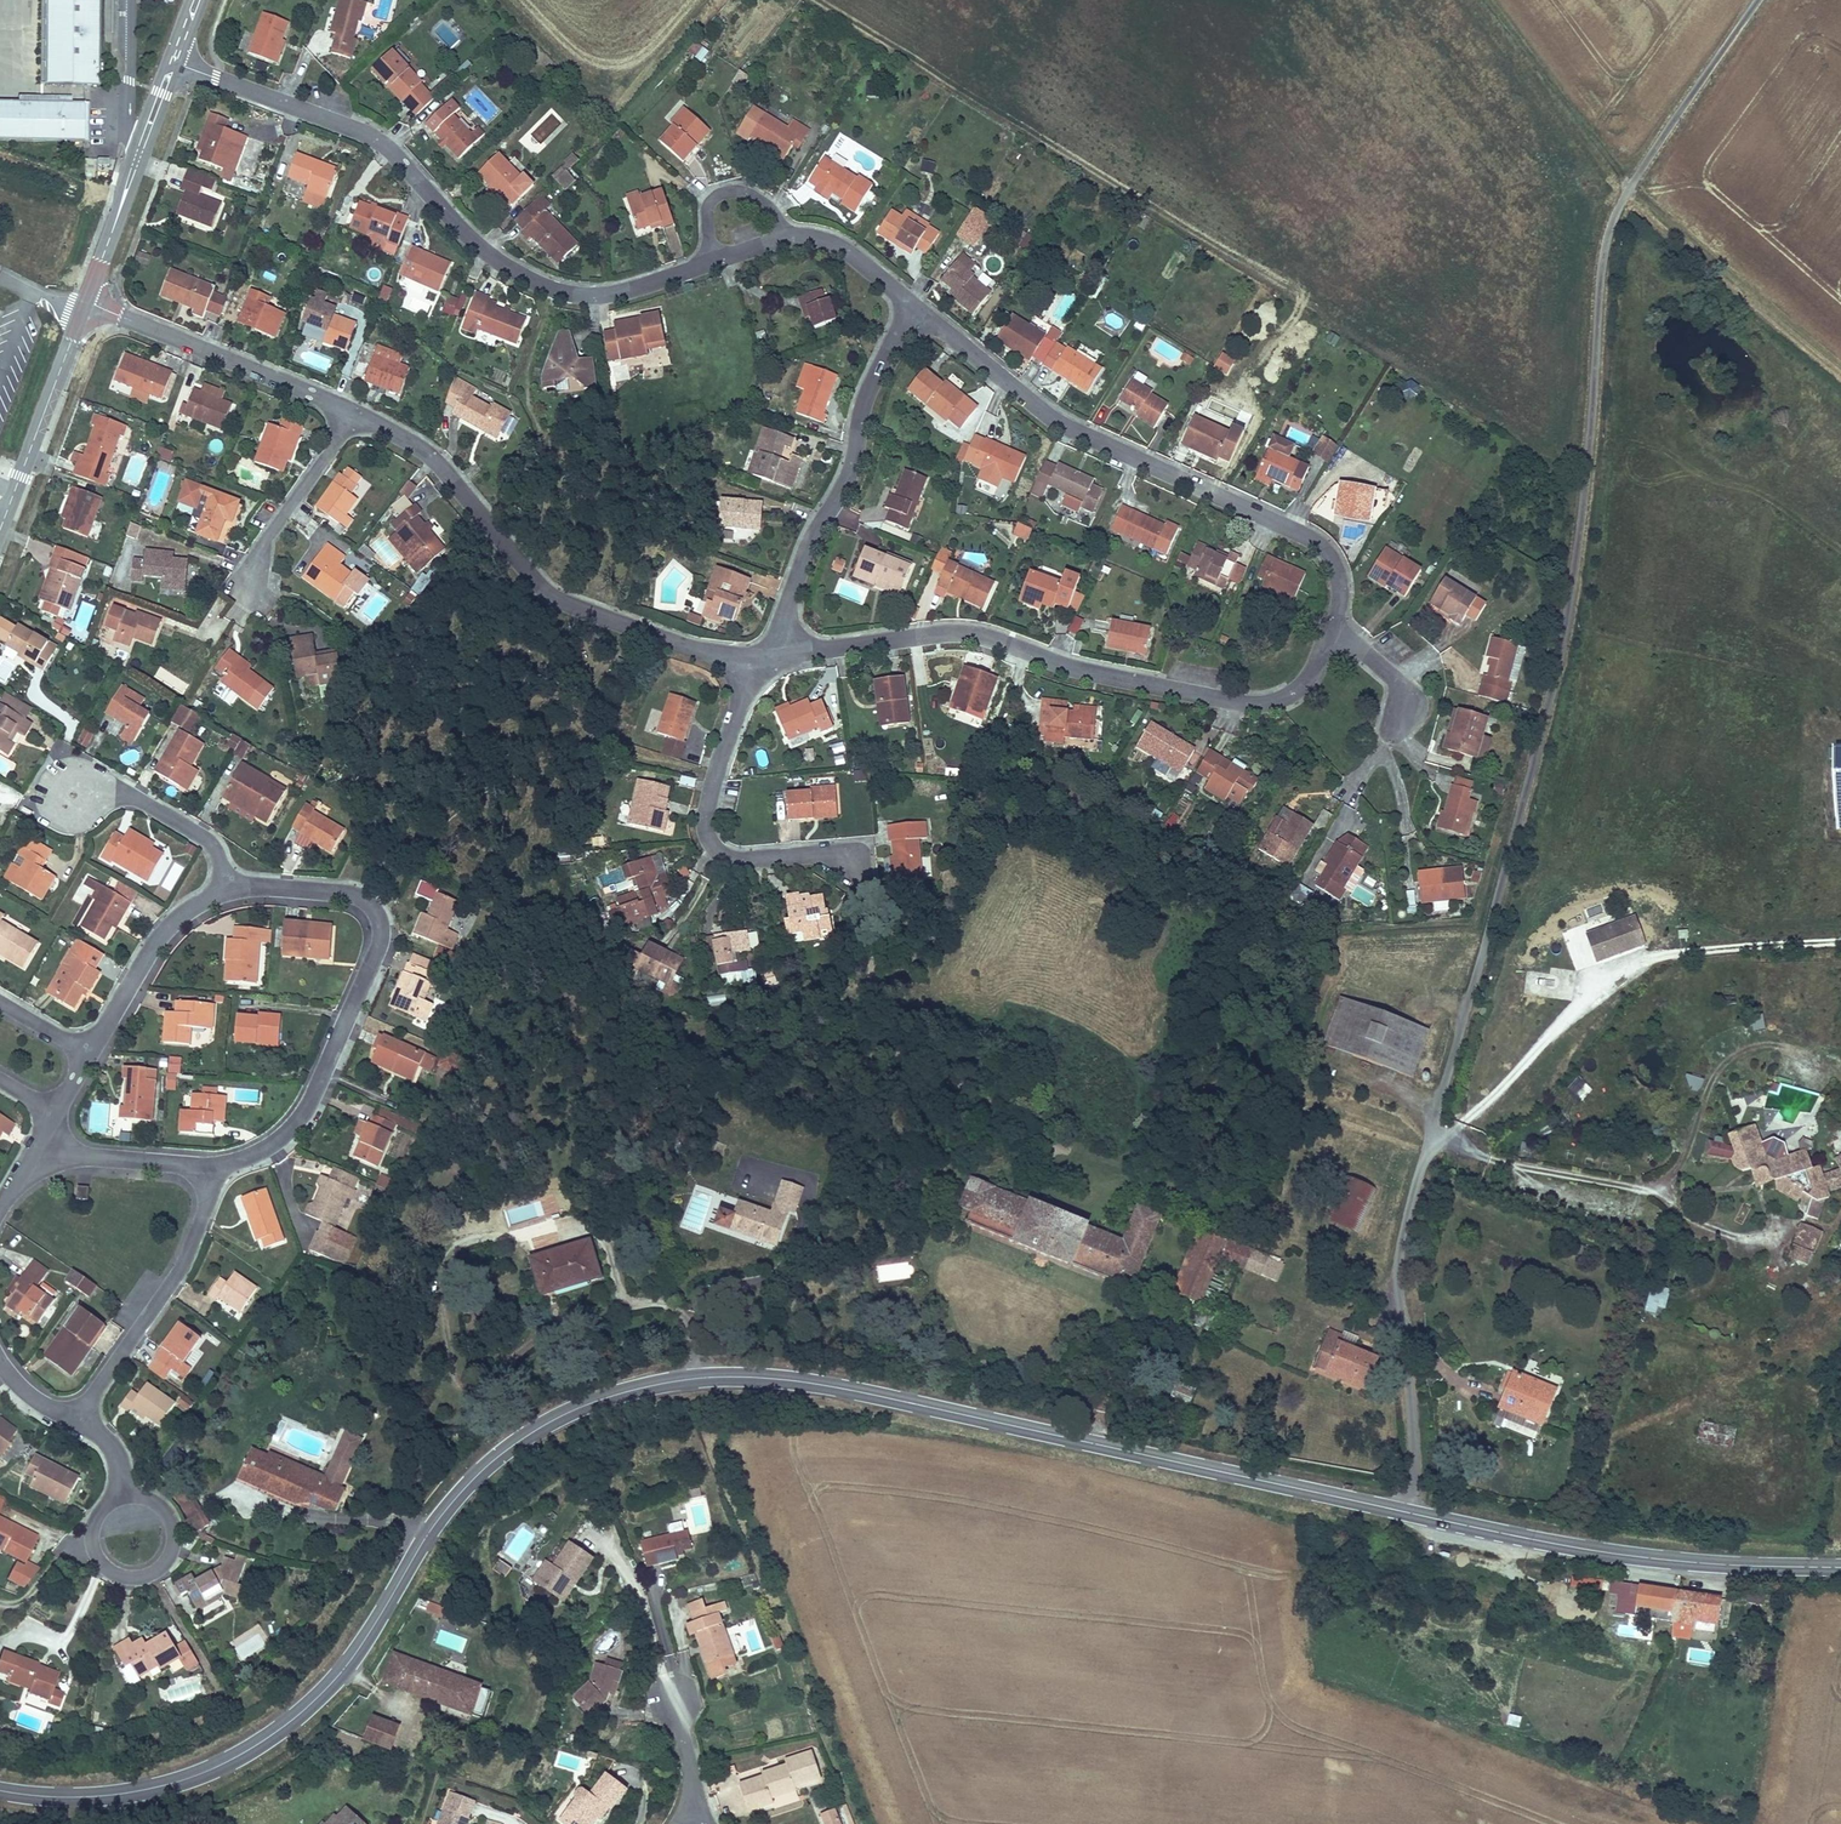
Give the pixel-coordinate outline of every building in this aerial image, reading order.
[(45,86),(86,86),(99,86),(100,0),(46,0),(45,86)] [(366,2),(358,0),(341,0),(331,33),(338,35),(332,53),(350,58),(356,39),(352,38),(357,21),(360,22),(366,2)] [(281,55),(280,54),(277,53),(282,40),(289,23),(264,13),(249,53),(278,64),(281,55)] [(703,62),(709,51),(693,42),(687,53),(703,62)] [(399,45),(393,52),(407,67),(414,60),(399,45)] [(373,71),(387,85),(390,82),(405,98),(402,101),(403,101),(409,107),(410,107),(427,90),(421,84),(422,82),(409,68),(407,67),(393,52),(373,71)] [(472,65),(468,61),(454,74),(458,78),(472,65)] [(414,63),(409,68),(422,82),(427,77),(414,63)] [(387,85),(402,101),(405,98),(390,82),(387,85)] [(434,97),(427,90),(410,107),(416,114),(434,97)] [(0,103),(0,142),(85,142),(85,103),(72,103),(72,98),(58,97),(58,103),(19,103),(0,103)] [(459,158),(485,134),(478,127),(472,134),(454,115),(460,109),(452,100),(427,125),(459,158)] [(672,124),(675,127),(688,111),(685,109),(672,124)] [(459,111),(455,115),(471,130),(475,126),(459,111)] [(710,131),(688,111),(675,127),(661,142),(683,162),(697,146),(695,144),(699,140),(701,141),(710,131)] [(231,151),(238,133),(225,128),(228,119),(211,113),(208,122),(213,124),(202,154),(200,160),(224,169),(221,178),(230,181),(240,154),(231,151)] [(799,136),(804,139),(809,131),(792,121),(788,128),(764,114),(751,136),(773,149),(786,157),(793,146),(799,136)] [(197,151),(202,154),(213,124),(208,122),(197,151)] [(247,136),(238,133),(231,151),(240,154),(247,136)] [(284,145),(287,137),(284,135),(279,138),(278,143),(284,145)] [(798,149),(804,139),(799,136),(793,146),(798,149)] [(784,161),(786,157),(773,149),(770,153),(784,161)] [(479,174),(491,186),(502,198),(504,195),(513,204),(520,197),(522,198),(534,185),(524,176),(522,178),(499,154),(479,174)] [(317,169),(319,163),(297,155),(289,177),(310,185),(308,191),(328,198),(336,176),(317,169)] [(96,178),(97,164),(107,165),(108,159),(87,158),(86,178),(96,178)] [(808,183),(817,188),(819,185),(832,193),(843,200),(841,204),(856,213),(873,186),(858,177),(857,178),(824,158),(808,183)] [(338,170),(319,163),(317,169),(336,176),(338,170)] [(567,164),(561,169),(565,173),(567,171),(571,167),(567,164)] [(565,173),(561,169),(553,178),(556,181),(565,173)] [(185,191),(178,211),(195,217),(194,220),(213,227),(221,205),(199,196),(202,188),(212,192),(216,181),(188,170),(181,189),(185,191)] [(567,171),(565,173),(556,181),(565,190),(575,180),(572,177),(567,171)] [(828,200),(832,193),(819,185),(817,188),(815,191),(828,200)] [(499,202),(503,198),(502,198),(491,186),(487,190),(499,202)] [(663,191),(641,198),(642,201),(629,205),(638,231),(651,226),(661,223),(662,225),(674,222),(663,191)] [(627,197),(629,205),(642,201),(641,198),(639,193),(627,197)] [(502,198),(503,198),(511,206),(513,204),(504,195),(502,198)] [(543,196),(540,199),(549,208),(552,206),(543,196)] [(543,214),(545,211),(549,208),(540,199),(517,221),(525,230),(522,233),(530,242),(534,238),(536,236),(549,249),(546,251),(559,264),(578,245),(555,222),(553,224),(543,214)] [(389,209),(389,210),(388,213),(371,207),(360,203),(350,229),(369,236),(367,243),(383,250),(386,242),(398,247),(409,219),(398,215),(398,213),(389,209)] [(372,204),(371,207),(388,213),(389,210),(372,204)] [(177,214),(194,220),(195,217),(178,211),(177,214)] [(555,222),(545,211),(543,214),(553,224),(555,222)] [(878,233),(892,242),(894,239),(914,251),(917,247),(927,253),(939,234),(928,227),(925,232),(891,211),(878,233)] [(970,215),(959,231),(975,242),(986,226),(970,215)] [(1030,250),(1034,235),(1020,232),(1016,247),(1030,250)] [(534,238),(546,251),(549,249),(536,236),(534,238)] [(912,254),(914,251),(894,239),(892,242),(912,254)] [(451,264),(434,257),(433,260),(420,254),(421,251),(412,247),(400,274),(439,292),(451,264)] [(434,257),(421,251),(420,254),(433,260),(434,257)] [(148,265),(149,254),(137,252),(135,263),(148,265)] [(970,281),(973,277),(974,276),(969,272),(975,265),(962,254),(939,283),(951,293),(953,289),(959,293),(956,297),(955,298),(974,314),(988,296),(970,281)] [(200,285),(201,283),(171,271),(161,296),(178,302),(179,299),(195,305),(194,308),(192,314),(203,318),(206,310),(221,316),(227,299),(213,293),(214,291),(200,285)] [(991,292),(973,277),(970,281),(988,296),(991,292)] [(215,288),(201,283),(200,285),(214,291),(215,288)] [(382,286),(378,301),(388,303),(392,288),(382,286)] [(285,313),(267,306),(264,305),(268,296),(251,290),(239,319),(256,326),(255,330),(274,338),(285,313)] [(799,298),(803,309),(808,307),(811,317),(815,328),(836,321),(829,299),(825,301),(821,290),(799,298)] [(318,293),(307,323),(327,331),(324,342),(347,350),(357,324),(334,316),(339,301),(318,293)] [(476,293),(466,318),(480,324),(478,329),(517,344),(527,320),(509,313),(504,311),(496,308),(497,304),(489,301),(490,298),(476,293)] [(457,308),(460,299),(449,295),(446,304),(457,308)] [(178,302),(194,308),(195,305),(179,299),(178,302)] [(806,319),(811,317),(808,307),(803,309),(806,319)] [(660,314),(640,318),(641,321),(627,324),(626,321),(614,323),(616,332),(618,342),(606,344),(609,360),(621,358),(621,360),(648,354),(647,349),(646,344),(665,341),(660,314)] [(996,340),(1010,349),(1012,346),(1023,353),(1021,356),(1030,361),(1046,334),(1013,314),(996,340)] [(476,335),(478,329),(480,324),(466,318),(462,329),(476,335)] [(238,323),(255,330),(256,326),(239,319),(238,323)] [(303,334),(324,342),(327,331),(307,323),(303,334)] [(1046,337),(1056,343),(1056,342),(1062,332),(1053,326),(1046,337)] [(559,332),(556,341),(570,342),(570,333),(559,332)] [(604,335),(606,344),(618,342),(616,332),(604,335)] [(1336,350),(1343,341),(1331,332),(1324,341),(1336,350)] [(592,359),(581,360),(577,364),(573,360),(575,353),(570,342),(556,341),(543,375),(544,389),(556,388),(555,381),(568,379),(569,377),(573,377),(574,379),(584,387),(585,390),(596,388),(592,359)] [(666,345),(665,341),(646,344),(647,349),(666,345)] [(1103,368),(1068,346),(1066,348),(1056,342),(1056,343),(1042,365),(1088,393),(1103,368)] [(378,346),(374,355),(400,364),(403,355),(378,346)] [(1010,349),(1021,356),(1023,353),(1012,346),(1010,349)] [(577,361),(575,353),(573,360),(577,364),(581,360),(577,361)] [(1236,361),(1223,353),(1214,367),(1227,375),(1236,361)] [(125,354),(123,359),(158,372),(160,367),(125,354)] [(1181,360),(1187,363),(1190,358),(1185,354),(1181,360)] [(410,368),(400,364),(374,355),(365,381),(374,385),(375,382),(387,386),(401,391),(410,368)] [(173,372),(160,367),(158,372),(123,359),(114,381),(150,395),(151,393),(163,397),(173,372)] [(797,387),(805,390),(813,367),(805,364),(797,387)] [(837,376),(813,367),(805,390),(796,414),(823,424),(827,415),(823,414),(837,376)] [(909,389),(927,404),(931,400),(951,417),(962,426),(977,408),(948,384),(946,387),(925,370),(909,389)] [(453,414),(481,429),(483,426),(500,435),(511,414),(494,405),(491,409),(472,398),(476,390),(455,378),(446,402),(456,408),(453,414)] [(569,389),(568,379),(555,381),(556,388),(557,391),(569,389)] [(1168,406),(1151,395),(1152,392),(1133,380),(1121,399),(1140,411),(1137,416),(1155,427),(1168,406)] [(1419,395),(1415,381),(1402,385),(1406,398),(1419,395)] [(206,385),(203,393),(220,400),(223,391),(206,385)] [(232,405),(220,400),(203,393),(194,390),(184,414),(222,429),(232,405)] [(948,421),(951,417),(931,400),(927,404),(948,421)] [(81,454),(81,455),(77,465),(74,475),(112,489),(116,477),(106,474),(120,435),(124,437),(128,427),(96,415),(92,425),(95,426),(85,456),(81,454)] [(1181,445),(1190,449),(1192,446),(1219,458),(1231,431),(1195,415),(1181,445)] [(297,435),(300,436),(300,437),(304,427),(283,420),(280,428),(273,425),(266,444),(263,443),(255,462),(283,472),(288,460),(297,435)] [(270,424),(263,443),(266,444),(273,425),(270,424)] [(1231,431),(1219,458),(1230,464),(1246,430),(1234,425),(1231,431)] [(498,438),(500,435),(483,426),(481,429),(498,438)] [(764,428),(756,452),(762,454),(754,476),(791,489),(802,458),(792,455),(789,463),(780,459),(784,446),(790,449),(794,439),(764,428)] [(972,464),(971,465),(981,469),(977,478),(998,488),(1002,478),(1014,484),(1027,456),(986,438),(986,439),(975,434),(970,445),(964,460),(972,464)] [(291,461),(300,436),(297,435),(288,460),(291,461)] [(1274,437),(1269,449),(1288,458),(1294,446),(1274,437)] [(1339,447),(1323,437),(1313,453),(1329,463),(1339,447)] [(605,452),(608,445),(596,441),(594,448),(605,452)] [(964,460),(970,445),(963,442),(955,460),(962,463),(964,460)] [(1217,461),(1219,458),(1192,446),(1190,449),(1217,461)] [(171,461),(174,453),(160,448),(157,456),(171,461)] [(1309,468),(1288,458),(1269,449),(1258,473),(1272,479),(1290,487),(1291,485),(1300,488),(1309,468)] [(821,460),(823,452),(815,450),(813,458),(821,460)] [(71,462),(77,465),(81,455),(74,452),(71,462)] [(748,474),(754,476),(762,454),(756,452),(748,474)] [(1045,462),(1037,481),(1048,486),(1056,467),(1045,462)] [(1057,467),(1056,467),(1048,486),(1037,481),(1031,493),(1043,498),(1049,485),(1066,493),(1084,501),(1081,507),(1093,513),(1103,491),(1092,485),(1094,480),(1058,464),(1057,467)] [(317,507),(339,524),(346,515),(357,499),(350,494),(362,478),(348,468),(343,476),(341,474),(317,507)] [(906,470),(898,491),(895,496),(890,494),(885,508),(890,510),(886,521),(907,529),(912,517),(907,515),(911,504),(916,506),(927,479),(906,470)] [(1269,486),(1272,479),(1258,473),(1254,480),(1269,486)] [(404,496),(408,500),(418,488),(409,481),(400,493),(404,496)] [(187,482),(187,484),(185,488),(180,502),(197,509),(194,517),(202,520),(197,534),(217,541),(225,519),(232,521),(239,502),(187,482)] [(1369,522),(1372,504),(1375,489),(1341,483),(1335,515),(1369,522)] [(73,488),(69,499),(74,501),(67,520),(63,529),(88,538),(102,498),(73,488)] [(1388,491),(1375,489),(1372,504),(1385,506),(1388,491)] [(1079,512),(1081,507),(1084,501),(1066,493),(1061,504),(1079,512)] [(390,525),(397,532),(425,566),(446,549),(430,530),(425,524),(417,515),(422,511),(416,504),(413,506),(408,500),(404,496),(391,506),(400,517),(390,525)] [(62,518),(67,520),(74,501),(69,499),(62,518)] [(753,516),(760,516),(761,504),(723,502),(723,503),(722,514),(721,526),(752,528),(753,516)] [(714,513),(722,514),(723,503),(715,503),(714,513)] [(912,517),(916,506),(911,504),(907,515),(912,517)] [(967,506),(958,505),(956,515),(966,516),(967,506)] [(1167,554),(1179,529),(1166,523),(1164,526),(1122,507),(1112,529),(1167,554)] [(353,520),(346,515),(339,524),(347,529),(353,520)] [(759,529),(760,516),(753,516),(752,528),(759,529)] [(127,536),(136,539),(140,527),(131,524),(127,536)] [(1018,524),(1014,532),(1029,538),(1032,530),(1018,524)] [(416,573),(425,566),(397,532),(388,540),(416,573)] [(1027,541),(1029,538),(1014,532),(1013,535),(1027,541)] [(1230,553),(1228,557),(1227,560),(1215,555),(1207,551),(1208,548),(1198,543),(1191,557),(1189,562),(1188,565),(1197,569),(1194,575),(1216,585),(1220,576),(1229,580),(1239,557),(1230,553)] [(327,544),(309,569),(325,580),(319,588),(336,600),(346,587),(354,592),(358,596),(369,581),(356,572),(354,575),(340,565),(345,558),(327,544)] [(376,555),(364,544),(358,551),(370,561),(376,555)] [(86,569),(85,569),(82,568),(86,557),(57,547),(49,568),(51,569),(55,570),(43,601),(45,602),(62,608),(70,611),(86,569)] [(931,569),(942,574),(949,561),(952,553),(941,547),(931,569)] [(854,576),(876,585),(879,578),(903,587),(912,565),(882,553),(881,556),(865,549),(854,576)] [(1385,549),(1371,572),(1389,583),(1387,585),(1405,597),(1421,571),(1385,549)] [(163,583),(186,585),(189,561),(173,559),(171,559),(171,563),(165,562),(166,553),(145,551),(144,561),(134,560),(132,580),(143,581),(144,575),(163,577),(163,583)] [(1217,552),(1215,555),(1227,560),(1228,557),(1217,552)] [(173,554),(166,553),(165,562),(171,563),(171,559),(173,559),(173,554)] [(1178,560),(1188,565),(1189,562),(1191,557),(1182,553),(1178,560)] [(1306,574),(1289,566),(1287,569),(1274,563),(1276,560),(1267,556),(1257,576),(1266,580),(1263,587),(1293,601),(1306,574)] [(832,571),(840,574),(845,561),(836,558),(832,571)] [(1289,566),(1276,560),(1274,563),(1287,569),(1289,566)] [(949,561),(942,574),(934,594),(944,599),(947,593),(949,588),(964,595),(965,592),(968,594),(965,601),(983,609),(995,582),(949,561)] [(743,592),(747,593),(752,580),(717,567),(703,602),(708,604),(702,618),(720,625),(723,619),(735,624),(744,601),(740,599),(743,592)] [(39,599),(43,601),(55,570),(51,569),(39,599)] [(304,577),(319,588),(325,580),(309,569),(304,577)] [(1030,572),(1021,596),(1041,604),(1053,608),(1054,604),(1069,610),(1080,579),(1066,573),(1061,584),(1030,572)] [(1386,587),(1387,585),(1389,583),(1371,572),(1368,576),(1386,587)] [(1225,588),(1229,580),(1220,576),(1216,585),(1225,588)] [(900,595),(903,587),(879,578),(876,585),(900,595)] [(1431,603),(1442,610),(1453,617),(1451,620),(1460,626),(1467,616),(1478,597),(1447,578),(1431,603)] [(420,595),(428,585),(419,579),(412,590),(420,595)] [(344,606),(354,592),(346,587),(336,600),(344,606)] [(947,593),(965,601),(968,594),(965,592),(964,595),(949,588),(947,593)] [(409,607),(416,598),(410,594),(404,602),(409,607)] [(1039,609),(1041,604),(1021,596),(1019,601),(1039,609)] [(1488,603),(1478,597),(1467,616),(1476,621),(1488,603)] [(62,608),(45,602),(41,611),(58,617),(62,608)] [(161,621),(140,614),(139,617),(135,615),(113,607),(106,627),(118,631),(122,633),(119,642),(131,646),(134,637),(153,644),(161,621)] [(1440,614),(1451,620),(1453,617),(1442,610),(1440,614)] [(700,629),(703,619),(690,614),(686,624),(700,629)] [(1078,636),(1083,619),(1073,616),(1067,633),(1078,636)] [(68,637),(72,631),(63,626),(66,622),(58,617),(52,628),(68,637)] [(1107,647),(1127,651),(1128,647),(1147,650),(1151,629),(1112,621),(1107,647)] [(6,646),(20,654),(36,663),(35,666),(44,671),(53,654),(45,649),(49,643),(19,625),(6,646)] [(338,651),(327,653),(328,657),(317,659),(316,655),(313,636),(290,640),(296,678),(308,676),(310,688),(343,683),(338,651)] [(1487,657),(1490,658),(1493,659),(1491,666),(1488,676),(1485,675),(1479,695),(1506,703),(1511,682),(1508,681),(1518,645),(1493,638),(1487,657)] [(57,648),(49,643),(45,649),(53,654),(57,648)] [(631,658),(634,651),(627,649),(624,656),(631,658)] [(229,650),(226,654),(234,659),(237,661),(249,671),(252,667),(229,650)] [(18,656),(35,666),(36,663),(20,654),(18,656)] [(234,659),(226,654),(216,669),(223,674),(227,669),(234,659)] [(237,661),(234,659),(227,669),(229,671),(237,661)] [(237,661),(229,671),(221,682),(259,710),(274,689),(249,671),(237,661)] [(965,666),(959,683),(966,685),(957,711),(983,720),(998,678),(965,666)] [(875,682),(878,703),(885,702),(888,725),(909,723),(903,678),(875,682)] [(950,709),(957,711),(966,685),(959,683),(950,709)] [(106,713),(116,718),(117,716),(130,723),(128,726),(123,735),(135,741),(152,713),(141,706),(146,698),(123,685),(106,713)] [(17,732),(24,736),(32,722),(26,719),(32,708),(6,693),(0,703),(0,751),(4,753),(11,742),(7,739),(13,730),(17,732)] [(658,733),(668,737),(671,738),(665,755),(680,760),(686,743),(683,742),(696,703),(671,694),(658,733)] [(809,700),(791,708),(777,714),(788,740),(819,726),(822,732),(833,728),(822,701),(811,706),(809,700)] [(1043,700),(1043,710),(1067,712),(1067,711),(1068,703),(1043,700)] [(881,726),(888,725),(885,702),(878,703),(881,726)] [(775,710),(777,714),(791,708),(789,704),(775,710)] [(171,722),(182,728),(185,723),(194,728),(201,717),(182,705),(171,722)] [(1096,714),(1078,712),(1067,711),(1067,712),(1043,710),(1040,736),(1045,736),(1054,737),(1053,742),(1064,743),(1064,737),(1094,740),(1096,714)] [(1455,710),(1448,735),(1452,736),(1460,711),(1455,710)] [(1487,719),(1460,711),(1452,736),(1448,735),(1444,749),(1476,758),(1487,719)] [(116,718),(128,726),(130,723),(117,716),(116,718)] [(191,733),(194,728),(185,723),(182,728),(191,733)] [(1195,750),(1151,723),(1137,746),(1182,772),(1195,750)] [(94,733),(85,729),(78,743),(86,748),(94,733)] [(11,742),(17,732),(13,730),(7,739),(11,742)] [(180,783),(189,768),(190,767),(187,765),(201,743),(181,731),(156,772),(179,786),(180,783)] [(133,745),(135,741),(123,735),(121,738),(133,745)] [(236,750),(242,740),(233,735),(227,745),(236,750)] [(662,754),(665,755),(671,738),(668,737),(662,754)] [(68,762),(74,747),(56,739),(50,755),(68,762)] [(242,759),(250,745),(242,741),(234,754),(242,759)] [(14,744),(11,742),(4,753),(7,755),(14,744)] [(203,744),(201,743),(187,765),(190,767),(203,744)] [(1197,773),(1210,780),(1217,768),(1214,766),(1219,757),(1210,752),(1197,773)] [(1220,756),(1219,757),(1214,766),(1217,768),(1210,780),(1205,788),(1225,801),(1235,785),(1247,792),(1252,791),(1258,782),(1257,779),(1220,756)] [(242,764),(233,779),(236,780),(244,766),(242,764)] [(268,784),(270,781),(244,766),(236,780),(233,779),(223,797),(234,803),(238,796),(241,797),(239,800),(258,811),(255,816),(268,823),(284,794),(268,784)] [(197,773),(189,768),(180,783),(188,788),(197,773)] [(866,781),(866,771),(854,772),(855,782),(866,781)] [(1196,788),(1194,786),(1198,779),(1193,777),(1186,789),(1193,794),(1196,788)] [(656,797),(659,785),(639,780),(629,824),(663,832),(666,819),(663,818),(665,811),(668,799),(656,797)] [(287,790),(270,781),(268,784),(284,794),(287,790)] [(670,787),(659,785),(656,797),(668,799),(670,787)] [(1470,810),(1473,811),(1475,812),(1477,803),(1468,800),(1470,791),(1453,786),(1446,813),(1441,828),(1463,834),(1470,810)] [(788,820),(814,818),(813,812),(837,810),(836,787),(811,789),(811,792),(786,794),(788,820)] [(234,803),(255,816),(258,811),(239,800),(241,797),(238,796),(234,803)] [(314,801),(310,807),(315,810),(318,804),(314,801)] [(313,813),(315,810),(310,807),(306,805),(293,827),(301,832),(301,833),(314,841),(332,852),(344,831),(313,813)] [(1284,807),(1278,818),(1289,824),(1295,814),(1284,807)] [(1325,832),(1335,816),(1323,809),(1313,826),(1325,832)] [(1467,835),(1473,811),(1470,810),(1463,834),(1467,835)] [(1313,825),(1295,814),(1289,824),(1278,818),(1259,849),(1288,867),(1313,825)] [(892,842),(894,857),(895,871),(892,871),(893,882),(923,879),(919,839),(927,838),(926,822),(888,826),(890,842),(892,842)] [(164,855),(152,849),(146,845),(148,841),(129,830),(125,838),(122,843),(113,838),(101,857),(111,863),(113,861),(149,882),(164,855)] [(116,833),(113,838),(122,843),(125,838),(116,833)] [(310,847),(314,841),(301,833),(297,839),(310,847)] [(1338,842),(1328,858),(1332,860),(1329,865),(1316,886),(1337,898),(1343,888),(1368,847),(1349,835),(1338,842)] [(31,840),(26,849),(43,858),(47,861),(52,853),(31,840)] [(54,875),(43,869),(38,866),(43,858),(26,849),(23,847),(18,855),(19,856),(27,860),(22,868),(15,864),(14,864),(5,879),(41,900),(47,890),(45,889),(54,875)] [(19,856),(15,864),(22,868),(27,860),(19,856)] [(639,901),(620,907),(626,923),(643,917),(644,918),(662,912),(668,906),(665,897),(673,894),(666,874),(658,877),(656,877),(655,874),(657,874),(651,857),(622,867),(627,880),(635,877),(641,891),(645,901),(639,903),(639,901)] [(47,861),(43,858),(38,866),(43,869),(47,861)] [(1461,869),(1438,871),(1439,875),(1431,876),(1432,880),(1423,881),(1424,887),(1421,887),(1422,902),(1464,897),(1461,869)] [(1419,873),(1421,887),(1424,887),(1423,881),(1432,880),(1431,876),(1439,875),(1438,871),(1419,873)] [(1480,883),(1482,873),(1476,872),(1473,881),(1480,883)] [(55,876),(54,875),(45,889),(47,890),(55,876)] [(1274,887),(1282,882),(1278,877),(1271,882),(1274,887)] [(91,889),(95,882),(89,878),(85,885),(91,889)] [(114,892),(95,882),(91,889),(96,892),(93,898),(97,900),(106,906),(114,892)] [(119,882),(114,892),(131,902),(137,892),(119,882)] [(1347,890),(1343,888),(1337,898),(1340,900),(1347,890)] [(618,900),(620,907),(639,901),(639,903),(645,901),(641,891),(618,900)] [(131,902),(114,892),(106,906),(97,900),(82,927),(105,941),(113,926),(115,924),(113,922),(114,920),(120,923),(131,902)] [(438,893),(430,913),(432,914),(431,917),(428,916),(423,913),(415,934),(451,949),(458,934),(447,929),(459,902),(438,893)] [(829,916),(826,917),(820,918),(819,910),(825,909),(823,897),(810,899),(809,897),(800,898),(799,896),(787,898),(791,920),(786,921),(788,934),(804,931),(806,940),(820,938),(818,932),(831,929),(829,916)] [(1446,901),(1433,903),(1434,910),(1448,908),(1446,901)] [(7,951),(4,956),(24,968),(38,944),(1,922),(4,917),(0,914),(0,947),(7,951)] [(1636,915),(1586,934),(1597,963),(1647,944),(1636,915)] [(282,952),(330,956),(332,929),(285,925),(282,952)] [(228,939),(226,960),(233,961),(232,981),(232,982),(256,983),(259,942),(274,943),(275,930),(235,927),(234,940),(228,939)] [(832,936),(831,929),(818,932),(820,938),(832,936)] [(747,931),(741,932),(744,952),(750,950),(747,931)] [(741,932),(727,934),(728,938),(715,941),(714,936),(703,938),(706,958),(717,956),(720,975),(742,971),(740,961),(739,953),(744,952),(741,932)] [(78,939),(74,946),(83,952),(87,945),(78,939)] [(638,969),(660,980),(670,985),(675,975),(682,960),(649,944),(643,957),(632,951),(624,967),(636,973),(638,969)] [(74,946),(72,949),(81,955),(83,952),(74,946)] [(435,947),(433,961),(446,963),(448,948),(435,947)] [(78,959),(81,955),(72,949),(62,966),(70,971),(55,997),(74,1009),(83,994),(84,992),(82,991),(84,988),(89,991),(101,972),(78,959)] [(413,955),(409,964),(434,974),(438,965),(413,955)] [(225,981),(232,981),(233,961),(226,960),(225,981)] [(434,974),(409,964),(398,990),(403,992),(395,1009),(415,1018),(418,1011),(428,1014),(432,1004),(423,1000),(434,974)] [(47,992),(55,997),(70,971),(62,966),(47,992)] [(684,979),(675,975),(670,985),(660,980),(656,989),(669,995),(678,993),(684,979)] [(391,1007),(395,1009),(403,992),(398,990),(391,1007)] [(1410,1079),(1428,1032),(1339,999),(1321,1046),(1410,1079)] [(177,1001),(177,1013),(176,1014),(178,1014),(177,1018),(166,1017),(164,1042),(189,1044),(191,1027),(207,1028),(209,1004),(177,1001)] [(425,1021),(428,1014),(418,1011),(415,1018),(425,1021)] [(235,1042),(257,1044),(257,1040),(279,1041),(281,1016),(259,1014),(258,1017),(237,1016),(235,1042)] [(1763,1015),(1751,1016),(1752,1032),(1765,1030),(1763,1015)] [(372,1062),(393,1071),(395,1068),(415,1077),(420,1066),(425,1054),(381,1035),(375,1049),(378,1050),(372,1062)] [(452,1070),(453,1069),(459,1055),(446,1050),(440,1065),(452,1070)] [(434,1058),(425,1054),(420,1066),(429,1070),(434,1058)] [(465,1058),(459,1055),(453,1069),(459,1072),(461,1066),(465,1058)] [(167,1057),(167,1073),(181,1073),(181,1057),(167,1057)] [(477,1064),(465,1058),(461,1066),(474,1071),(477,1064)] [(151,1121),(156,1069),(125,1067),(124,1079),(129,1079),(126,1107),(122,1106),(121,1119),(151,1121)] [(414,1080),(415,1077),(395,1068),(393,1071),(414,1080)] [(104,1081),(106,1076),(99,1073),(97,1077),(104,1081)] [(175,1088),(176,1074),(168,1074),(167,1087),(175,1088)] [(1687,1075),(1685,1087),(1701,1090),(1703,1078),(1687,1075)] [(1582,1103),(1592,1086),(1576,1077),(1566,1093),(1582,1103)] [(225,1096),(220,1096),(204,1094),(200,1094),(198,1112),(193,1111),(183,1110),(181,1132),(214,1135),(214,1125),(211,1125),(212,1121),(215,1121),(223,1122),(225,1096)] [(395,1124),(399,1116),(378,1107),(375,1115),(395,1124)] [(395,1124),(375,1115),(371,1124),(369,1123),(363,1137),(355,1157),(377,1166),(395,1124)] [(0,1132),(8,1137),(15,1125),(0,1116),(0,1132)] [(399,1116),(395,1124),(420,1135),(424,1127),(399,1116)] [(355,1133),(363,1137),(369,1123),(361,1120),(355,1133)] [(1708,1140),(1706,1154),(1731,1159),(1731,1161),(1734,1167),(1741,1171),(1751,1169),(1756,1189),(1775,1180),(1775,1190),(1797,1202),(1800,1198),(1810,1204),(1806,1215),(1818,1220),(1825,1199),(1830,1197),(1829,1192),(1840,1188),(1840,1154),(1834,1158),(1840,1168),(1823,1174),(1820,1165),(1812,1168),(1806,1149),(1788,1155),(1785,1143),(1773,1138),(1762,1142),(1755,1124),(1727,1135),(1732,1146),(1708,1140)] [(319,1201),(313,1202),(308,1204),(304,1214),(323,1222),(336,1227),(344,1208),(348,1198),(352,1200),(353,1200),(357,1190),(355,1189),(360,1178),(334,1167),(329,1178),(328,1177),(324,1185),(317,1182),(320,1187),(322,1192),(319,1201)] [(321,1174),(317,1182),(324,1185),(328,1177),(321,1174)] [(377,1184),(388,1189),(397,1193),(400,1184),(393,1181),(394,1179),(381,1174),(377,1184)] [(1358,1233),(1376,1190),(1345,1176),(1327,1219),(1358,1233)] [(1123,1240),(1088,1226),(1088,1225),(1032,1203),(973,1179),(961,1208),(971,1212),(968,1220),(967,1220),(967,1221),(1016,1241),(1016,1242),(1072,1265),(1072,1264),(1119,1283),(1119,1284),(1121,1285),(1122,1283),(1121,1283),(1123,1279),(1124,1279),(1126,1274),(1135,1278),(1161,1215),(1138,1205),(1123,1240)] [(782,1181),(773,1207),(789,1213),(795,1215),(804,1189),(782,1181)] [(388,1189),(377,1184),(371,1197),(383,1202),(388,1189)] [(88,1200),(89,1187),(77,1186),(76,1199),(88,1200)] [(320,1187),(313,1202),(319,1201),(322,1192),(320,1187)] [(266,1189),(246,1196),(253,1218),(250,1219),(257,1240),(262,1238),(265,1248),(284,1241),(266,1189)] [(242,1197),(250,1219),(253,1218),(246,1196),(242,1197)] [(736,1217),(730,1232),(777,1248),(789,1213),(773,1207),(771,1213),(739,1201),(734,1216),(736,1217)] [(730,1233),(730,1232),(736,1217),(734,1216),(719,1211),(713,1227),(730,1233)] [(780,1240),(785,1242),(795,1215),(789,1213),(780,1240)] [(323,1222),(319,1231),(353,1246),(357,1237),(336,1227),(323,1222)] [(1823,1232),(1800,1223),(1792,1244),(1793,1245),(1813,1253),(1814,1254),(1823,1232)] [(626,1241),(621,1226),(612,1229),(617,1244),(626,1241)] [(1177,1294),(1198,1302),(1201,1304),(1202,1302),(1213,1275),(1219,1260),(1244,1270),(1253,1250),(1228,1240),(1228,1242),(1198,1230),(1172,1292),(1177,1294)] [(353,1246),(319,1231),(317,1231),(309,1249),(336,1261),(345,1263),(353,1246)] [(542,1296),(556,1291),(555,1287),(586,1277),(587,1282),(602,1277),(590,1241),(531,1259),(542,1296)] [(1567,1249),(1586,1255),(1589,1248),(1571,1241),(1567,1249)] [(1808,1265),(1813,1253),(1793,1245),(1788,1257),(1808,1265)] [(1253,1250),(1244,1270),(1261,1277),(1261,1275),(1268,1258),(1269,1256),(1253,1250)] [(1284,1265),(1268,1258),(1261,1275),(1277,1282),(1284,1265)] [(9,1301),(11,1302),(21,1310),(39,1322),(54,1301),(36,1288),(48,1271),(34,1261),(21,1279),(17,1276),(8,1289),(14,1294),(9,1301)] [(86,1277),(74,1269),(67,1281),(78,1288),(86,1277)] [(241,1312),(257,1288),(235,1273),(227,1283),(220,1278),(209,1294),(217,1299),(219,1297),(241,1312)] [(1224,1280),(1213,1275),(1202,1302),(1213,1307),(1224,1280)] [(97,1285),(86,1277),(78,1288),(89,1296),(97,1285)] [(556,1291),(587,1282),(586,1277),(555,1287),(556,1291)] [(1662,1317),(1670,1290),(1652,1284),(1643,1312),(1662,1317)] [(1194,1311),(1198,1302),(1177,1294),(1173,1302),(1194,1311)] [(19,1314),(21,1310),(11,1302),(8,1306),(19,1314)] [(44,1356),(48,1359),(83,1310),(79,1306),(64,1326),(64,1327),(44,1356)] [(1201,1327),(1208,1310),(1199,1307),(1192,1324),(1201,1327)] [(90,1345),(104,1325),(83,1310),(48,1359),(69,1374),(90,1345)] [(1213,1332),(1220,1315),(1211,1312),(1204,1329),(1213,1332)] [(184,1363),(202,1338),(180,1322),(155,1357),(156,1358),(148,1369),(164,1380),(172,1370),(180,1375),(187,1365),(184,1363)] [(107,1327),(104,1325),(90,1345),(69,1374),(72,1376),(107,1327)] [(1378,1359),(1354,1349),(1340,1343),(1343,1336),(1342,1336),(1331,1331),(1316,1366),(1328,1371),(1366,1387),(1378,1359)] [(1344,1331),(1342,1336),(1343,1336),(1340,1343),(1354,1349),(1358,1337),(1344,1331)] [(1501,1389),(1506,1391),(1514,1371),(1509,1369),(1501,1389)] [(1365,1390),(1366,1387),(1328,1371),(1326,1374),(1365,1390)] [(1501,1404),(1545,1420),(1556,1391),(1532,1382),(1533,1379),(1514,1371),(1506,1391),(1501,1404)] [(1190,1402),(1196,1385),(1179,1378),(1172,1395),(1190,1402)] [(136,1419),(139,1415),(141,1412),(146,1415),(160,1425),(175,1404),(147,1384),(138,1396),(131,1391),(121,1405),(129,1411),(132,1405),(134,1407),(129,1414),(136,1419)] [(178,1403),(188,1410),(194,1403),(183,1396),(178,1403)] [(1543,1425),(1545,1420),(1501,1404),(1499,1409),(1543,1425)] [(0,1419),(0,1425),(13,1435),(16,1431),(0,1419)] [(1703,1422),(1701,1443),(1734,1445),(1735,1424),(1703,1422)] [(1,1457),(10,1445),(8,1443),(13,1435),(0,1425),(0,1457),(1,1457)] [(343,1487),(364,1439),(345,1430),(325,1475),(326,1475),(325,1479),(343,1487)] [(238,1479),(296,1505),(299,1498),(309,1503),(324,1509),(336,1512),(346,1489),(343,1487),(325,1479),(326,1475),(325,1475),(270,1451),(268,1454),(252,1447),(238,1479)] [(31,1486),(44,1493),(47,1488),(69,1499),(79,1478),(35,1455),(26,1473),(35,1477),(31,1486)] [(171,1488),(183,1508),(192,1502),(191,1501),(180,1482),(171,1488)] [(66,1504),(69,1499),(47,1488),(44,1493),(66,1504)] [(194,1499),(191,1501),(192,1502),(183,1508),(189,1518),(201,1510),(194,1499)] [(201,1510),(189,1518),(184,1522),(184,1524),(185,1525),(185,1527),(185,1531),(193,1535),(199,1531),(210,1524),(201,1510)] [(5,1547),(3,1551),(25,1562),(38,1537),(0,1517),(0,1544),(5,1547)] [(215,1539),(199,1531),(193,1535),(200,1538),(212,1544),(215,1539)] [(676,1558),(693,1556),(689,1537),(656,1544),(661,1569),(678,1566),(676,1558)] [(574,1582),(579,1585),(594,1564),(571,1547),(553,1572),(540,1589),(559,1602),(574,1582)] [(238,1553),(235,1559),(245,1563),(248,1556),(238,1553)] [(498,1557),(491,1566),(506,1578),(513,1568),(498,1557)] [(222,1588),(225,1593),(239,1598),(242,1586),(238,1584),(245,1563),(235,1559),(235,1562),(224,1558),(221,1567),(197,1582),(193,1575),(176,1585),(182,1595),(188,1592),(196,1607),(219,1594),(217,1591),(222,1588)] [(8,1579),(15,1583),(23,1566),(17,1563),(8,1579)] [(36,1572),(23,1566),(15,1583),(24,1587),(36,1572)] [(534,1584),(540,1589),(553,1572),(546,1567),(534,1584)] [(1693,1622),(1717,1626),(1721,1597),(1610,1581),(1608,1594),(1617,1595),(1615,1613),(1635,1616),(1636,1608),(1672,1614),(1671,1623),(1692,1626),(1693,1622)] [(559,1602),(563,1606),(579,1585),(574,1582),(559,1602)] [(251,1589),(242,1586),(239,1598),(247,1601),(251,1589)] [(221,1598),(220,1596),(219,1594),(196,1607),(198,1611),(221,1598)] [(707,1665),(733,1657),(720,1616),(728,1614),(725,1603),(709,1608),(706,1599),(690,1604),(696,1623),(688,1626),(692,1640),(699,1638),(707,1665)] [(429,1602),(426,1611),(445,1618),(448,1609),(429,1602)] [(166,1632),(150,1642),(152,1645),(148,1647),(146,1644),(142,1638),(133,1643),(129,1638),(113,1647),(126,1668),(132,1665),(140,1679),(159,1667),(161,1671),(180,1660),(182,1659),(175,1646),(166,1632)] [(199,1664),(185,1640),(175,1646),(182,1659),(180,1660),(187,1671),(199,1664)] [(8,1676),(31,1684),(29,1690),(28,1693),(49,1701),(48,1703),(59,1708),(64,1693),(53,1689),(58,1674),(38,1667),(39,1665),(2,1651),(0,1658),(0,1673),(8,1676)] [(382,1683),(472,1716),(473,1712),(482,1687),(483,1684),(393,1651),(382,1683)] [(590,1716),(607,1701),(612,1683),(619,1684),(623,1671),(595,1663),(590,1684),(574,1700),(590,1716)] [(140,1679),(132,1665),(126,1668),(122,1671),(131,1684),(134,1685),(141,1681),(140,1679)] [(6,1681),(29,1690),(31,1684),(8,1676),(6,1681)] [(491,1691),(482,1687),(473,1712),(482,1715),(491,1691)] [(53,1721),(55,1715),(48,1713),(46,1719),(53,1721)] [(363,1740),(392,1751),(401,1725),(373,1714),(363,1740)] [(1509,1714),(1506,1726),(1519,1729),(1522,1717),(1509,1714)] [(785,1760),(786,1764),(812,1756),(811,1752),(785,1760)] [(771,1801),(795,1793),(794,1789),(820,1780),(812,1756),(786,1764),(787,1765),(788,1768),(763,1776),(764,1779),(738,1787),(747,1815),(773,1806),(771,1801)] [(762,1773),(763,1776),(788,1768),(787,1765),(762,1773)] [(614,1811),(630,1791),(609,1774),(593,1793),(585,1788),(579,1792),(579,1799),(582,1802),(577,1808),(573,1805),(566,1814),(570,1817),(565,1823),(567,1823),(596,1823),(597,1822),(599,1823),(612,1809),(614,1811)] [(737,1784),(738,1787),(764,1779),(763,1776),(737,1784)] [(479,1801),(452,1791),(439,1823),(471,1823),(479,1801)] [(573,1805),(577,1808),(582,1802),(579,1799),(573,1805)] [(348,1809),(338,1819),(337,1817),(330,1823),(362,1823),(348,1809)] [(823,1823),(837,1820),(834,1811),(820,1816),(823,1823)] [(565,1823),(570,1817),(566,1814),(561,1819),(565,1823)]
